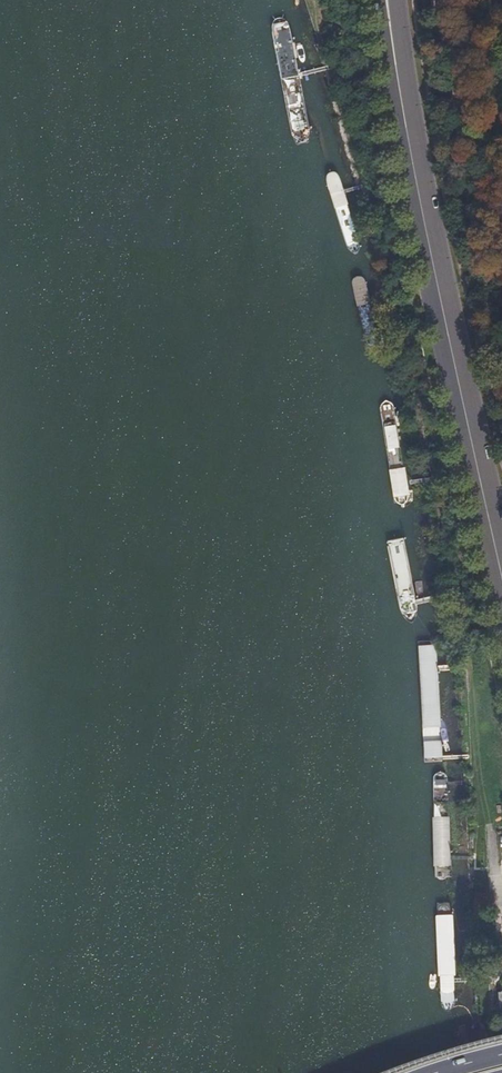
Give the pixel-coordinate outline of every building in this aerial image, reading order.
[(429,708),(428,710),(428,712),(435,815),(444,816),(450,814),(442,711),(441,710),(441,708),(440,707),(438,705),(436,705),(433,705),(432,706),(430,707),(429,708)]
